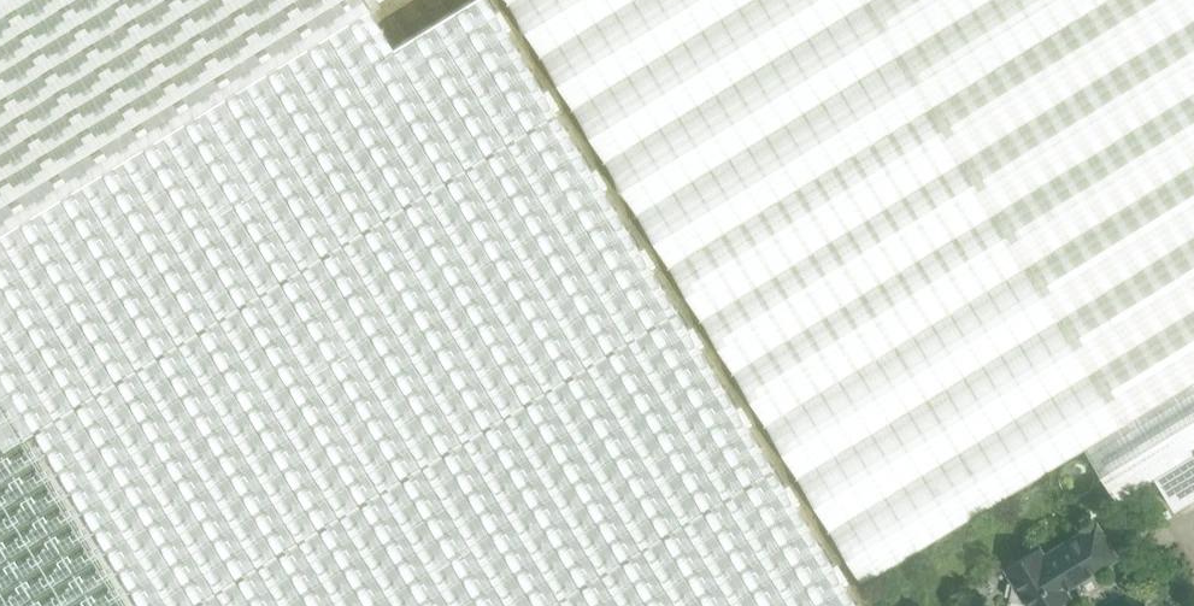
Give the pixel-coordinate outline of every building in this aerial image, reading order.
[(492,0),(463,0),(392,43),(369,5),(0,230),(0,605),(862,605),(492,0)] [(365,0),(0,0),(0,230),(369,5),(365,0)] [(1193,380),(1193,0),(507,0),(862,582),(1084,447),(1193,380)] [(1084,447),(1116,499),(1154,476),(1174,508),(1193,496),(1193,380),(1084,447)] [(1117,556),(1096,523),(1043,555),(1039,547),(1005,567),(1014,582),(1010,598),(1026,602),(1028,605),(1053,605),(1069,596),(1062,585),(1074,577),(1080,579),(1117,556)]
